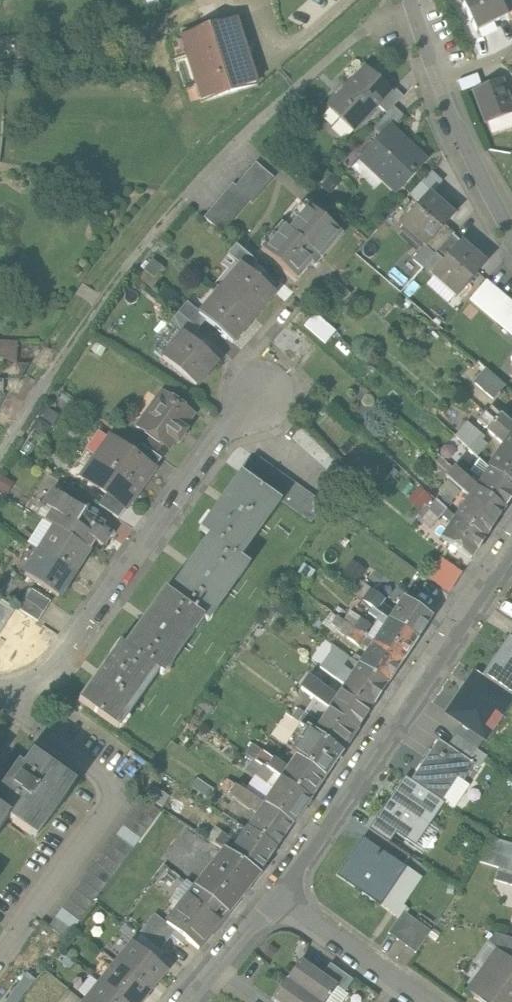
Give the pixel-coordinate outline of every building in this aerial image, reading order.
[(466,3),(463,4),(475,27),(492,18),(494,22),(507,16),(508,16),(500,0),(465,0),(466,3)] [(508,16),(507,16),(509,20),(511,19),(511,0),(500,0),(508,16)] [(235,19),(182,37),(203,101),(256,84),(248,59),(253,49),(243,44),(235,19)] [(365,65),(328,106),(354,131),(378,105),(392,90),(365,65)] [(474,89),(486,122),(511,112),(511,102),(502,79),(474,89)] [(392,90),(378,105),(387,113),(394,106),(403,95),(394,87),(392,90)] [(387,113),(373,128),(382,136),(390,127),(392,128),(404,115),(394,106),(387,113)] [(392,128),(390,127),(382,136),(361,159),(396,191),(425,159),(392,128)] [(256,159),(204,213),(222,230),(274,176),(256,159)] [(431,172),(412,193),(422,202),(430,193),(431,194),(442,181),(431,172)] [(431,194),(430,193),(422,202),(402,225),(426,246),(445,225),(454,214),(431,194)] [(341,233),(307,205),(287,229),(283,226),(263,250),(296,278),(309,262),(313,266),(341,233)] [(445,225),(426,246),(435,253),(452,234),(454,232),(445,225)] [(452,234),(436,252),(445,260),(461,241),(452,234)] [(461,241),(445,260),(436,252),(435,253),(426,264),(459,293),(486,262),(461,241)] [(258,263),(236,244),(227,255),(241,266),(242,265),(250,272),(258,263)] [(250,272),(242,265),(241,266),(229,280),(234,285),(226,295),(254,318),(275,293),(250,272)] [(485,279),(468,300),(511,336),(511,335),(511,302),(485,279)] [(254,318),(226,295),(218,305),(212,300),(200,314),(199,315),(206,321),(233,344),(254,318)] [(452,301),(436,320),(443,326),(459,307),(452,301)] [(200,314),(187,303),(178,313),(198,330),(206,321),(199,315),(200,314)] [(178,313),(169,324),(183,335),(184,334),(191,339),(198,330),(178,313)] [(304,325),(325,344),(336,332),(314,313),(304,325)] [(191,339),(184,334),(183,335),(171,349),(176,353),(169,362),(164,358),(163,359),(196,387),(218,362),(191,339)] [(16,361),(17,341),(0,340),(0,360),(16,361)] [(506,387),(486,370),(474,384),(494,401),(506,387)] [(193,415),(162,392),(137,427),(168,449),(174,441),(178,443),(186,431),(183,428),(193,415)] [(487,404),(482,410),(486,413),(491,408),(487,404)] [(491,408),(486,413),(485,415),(511,438),(511,436),(511,427),(510,425),(491,408)] [(483,417),(479,413),(474,419),(478,422),(483,417)] [(511,438),(485,415),(483,417),(478,422),(505,446),(511,438)] [(473,442),(462,432),(457,439),(467,448),(473,442)] [(134,456),(110,438),(96,458),(140,489),(154,470),(134,456)] [(511,438),(505,446),(490,469),(511,484),(511,439),(511,438)] [(467,448),(467,449),(476,457),(484,449),(475,440),(473,442),(467,448)] [(162,459),(142,445),(134,456),(154,470),(162,459)] [(259,457),(246,476),(281,501),(311,522),(324,503),(259,457)] [(140,489),(96,458),(82,477),(107,495),(126,509),(140,489)] [(476,474),(461,460),(457,465),(454,469),(468,482),(476,474)] [(468,482),(454,469),(447,476),(466,494),(470,497),(476,489),(471,484),(468,482)] [(490,469),(479,485),(476,488),(505,508),(511,497),(511,484),(490,469)] [(240,472),(199,530),(208,536),(240,559),(281,501),(246,476),(240,472)] [(0,476),(0,491),(6,495),(13,483),(1,475),(0,476)] [(84,497),(64,484),(58,494),(78,507),(84,497)] [(505,508),(476,488),(476,489),(470,497),(466,494),(463,498),(466,502),(455,518),(456,519),(484,538),(505,508)] [(58,494),(55,493),(46,507),(55,513),(48,524),(54,528),(88,550),(94,540),(101,544),(107,535),(94,527),(95,524),(96,521),(95,519),(93,517),(91,516),(88,515),(87,513),(78,507),(58,494)] [(126,509),(107,495),(99,506),(119,519),(126,509)] [(446,509),(436,500),(428,508),(438,518),(442,514),(446,509)] [(455,518),(446,509),(442,514),(453,524),(456,519),(455,518)] [(484,538),(456,519),(453,524),(442,540),(470,559),(484,538)] [(88,550),(54,528),(39,551),(73,573),(88,550)] [(208,536),(167,593),(200,616),(204,619),(213,606),(218,609),(239,579),(235,576),(245,562),(240,559),(208,536)] [(73,573),(39,551),(24,575),(58,597),(73,573)] [(442,557),(430,576),(450,589),(463,570),(442,557)] [(352,584),(363,568),(354,562),(343,578),(352,584)] [(50,602),(31,590),(24,600),(44,612),(50,602)] [(164,590),(123,647),(159,673),(168,659),(173,663),(194,633),(190,630),(200,616),(167,593),(164,590)] [(385,599),(372,590),(364,601),(377,610),(382,604),(385,599)] [(431,617),(404,598),(394,612),(382,604),(377,610),(382,614),(389,619),(416,639),(431,617)] [(44,612),(24,600),(18,610),(37,622),(44,612)] [(11,609),(0,602),(0,626),(11,609)] [(389,619),(382,614),(378,619),(386,624),(389,619)] [(372,628),(361,619),(354,629),(365,637),(372,628)] [(416,639),(389,619),(386,624),(374,643),(401,662),(416,639)] [(354,629),(344,622),(338,632),(347,638),(354,629)] [(365,637),(354,629),(347,638),(359,647),(359,646),(365,637)] [(510,636),(482,677),(511,697),(511,637),(510,636)] [(374,643),(365,637),(359,646),(362,648),(364,646),(369,650),(374,643)] [(401,662),(374,643),(369,650),(362,661),(359,665),(386,684),(401,662)] [(118,644),(77,701),(117,730),(159,673),(123,647),(118,644)] [(362,661),(355,656),(352,661),(358,666),(359,665),(362,661)] [(344,669),(329,657),(320,669),(336,680),(343,670),(344,669)] [(386,684),(359,665),(358,666),(352,676),(343,670),(336,680),(345,686),(372,706),(386,684)] [(448,713),(463,724),(479,734),(479,733),(495,710),(501,714),(511,698),(511,697),(482,677),(476,673),(448,713)] [(308,679),(301,689),(305,692),(312,682),(308,679)] [(345,686),(336,699),(312,682),(305,692),(318,701),(356,729),(372,706),(345,686)] [(356,729),(318,701),(308,717),(319,725),(314,732),(341,752),(356,729)] [(304,714),(298,710),(292,717),(299,722),(304,714)] [(308,717),(304,714),(299,722),(308,728),(314,732),(319,725),(308,717)] [(479,734),(463,724),(456,735),(477,750),(486,738),(479,733),(479,734)] [(314,732),(308,728),(292,751),(298,756),(325,775),(341,752),(314,732)] [(477,750),(456,735),(448,747),(469,762),(477,750)] [(448,747),(438,740),(411,781),(441,802),(457,778),(463,782),(475,765),(469,762),(448,747)] [(262,751),(258,747),(251,758),(255,761),(256,760),(262,751)] [(274,759),(262,751),(256,760),(264,765),(267,768),(274,759)] [(298,756),(292,751),(288,756),(294,761),(298,756)] [(32,755),(22,769),(18,766),(0,790),(0,793),(4,795),(0,800),(0,814),(7,819),(30,835),(39,823),(44,827),(65,797),(60,793),(69,781),(32,755)] [(325,775),(298,756),(294,761),(288,769),(282,779),(310,799),(325,775)] [(288,769),(274,759),(267,768),(282,779),(288,769)] [(264,765),(256,760),(255,761),(249,770),(256,776),(264,765)] [(267,768),(264,765),(256,776),(275,789),(282,779),(267,768)] [(405,777),(376,819),(396,833),(407,841),(426,813),(434,818),(444,804),(441,802),(411,781),(405,777)] [(310,799),(282,779),(275,789),(264,805),(293,824),(310,799)] [(264,805),(234,785),(228,794),(257,814),(264,805)] [(142,798),(48,927),(66,941),(160,812),(142,798)] [(293,824),(264,805),(257,814),(247,830),(276,849),(293,824)] [(396,833),(376,819),(369,829),(389,842),(396,833)] [(276,849),(247,830),(237,844),(230,854),(258,874),(276,849)] [(217,831),(210,841),(214,843),(220,833),(217,831)] [(231,841),(220,833),(214,843),(224,850),(231,841)] [(405,867),(363,839),(338,875),(380,904),(405,867)] [(493,839),(478,862),(499,868),(508,871),(511,857),(511,845),(493,839)] [(237,844),(231,841),(224,850),(230,854),(237,844)] [(224,850),(195,887),(227,913),(258,874),(230,854),(224,850)] [(499,868),(495,881),(511,886),(511,872),(508,871),(499,868)] [(195,887),(166,923),(198,949),(227,913),(195,887)] [(430,932),(402,911),(388,933),(415,953),(430,932)] [(496,933),(487,945),(496,952),(498,950),(511,960),(511,938),(496,933)] [(165,953),(141,934),(134,943),(157,962),(165,953)] [(134,943),(132,942),(116,963),(150,990),(166,970),(157,962),(134,943)] [(498,950),(496,952),(468,991),(484,1001),(511,1001),(511,960),(498,950)] [(302,962),(288,980),(318,1001),(325,1001),(328,997),(329,998),(331,995),(330,994),(336,987),(302,962)] [(116,963),(100,983),(123,1001),(140,1001),(150,990),(116,963)] [(288,980),(274,999),(277,1001),(318,1001),(288,980)] [(100,983),(84,1001),(123,1001),(100,983)]
